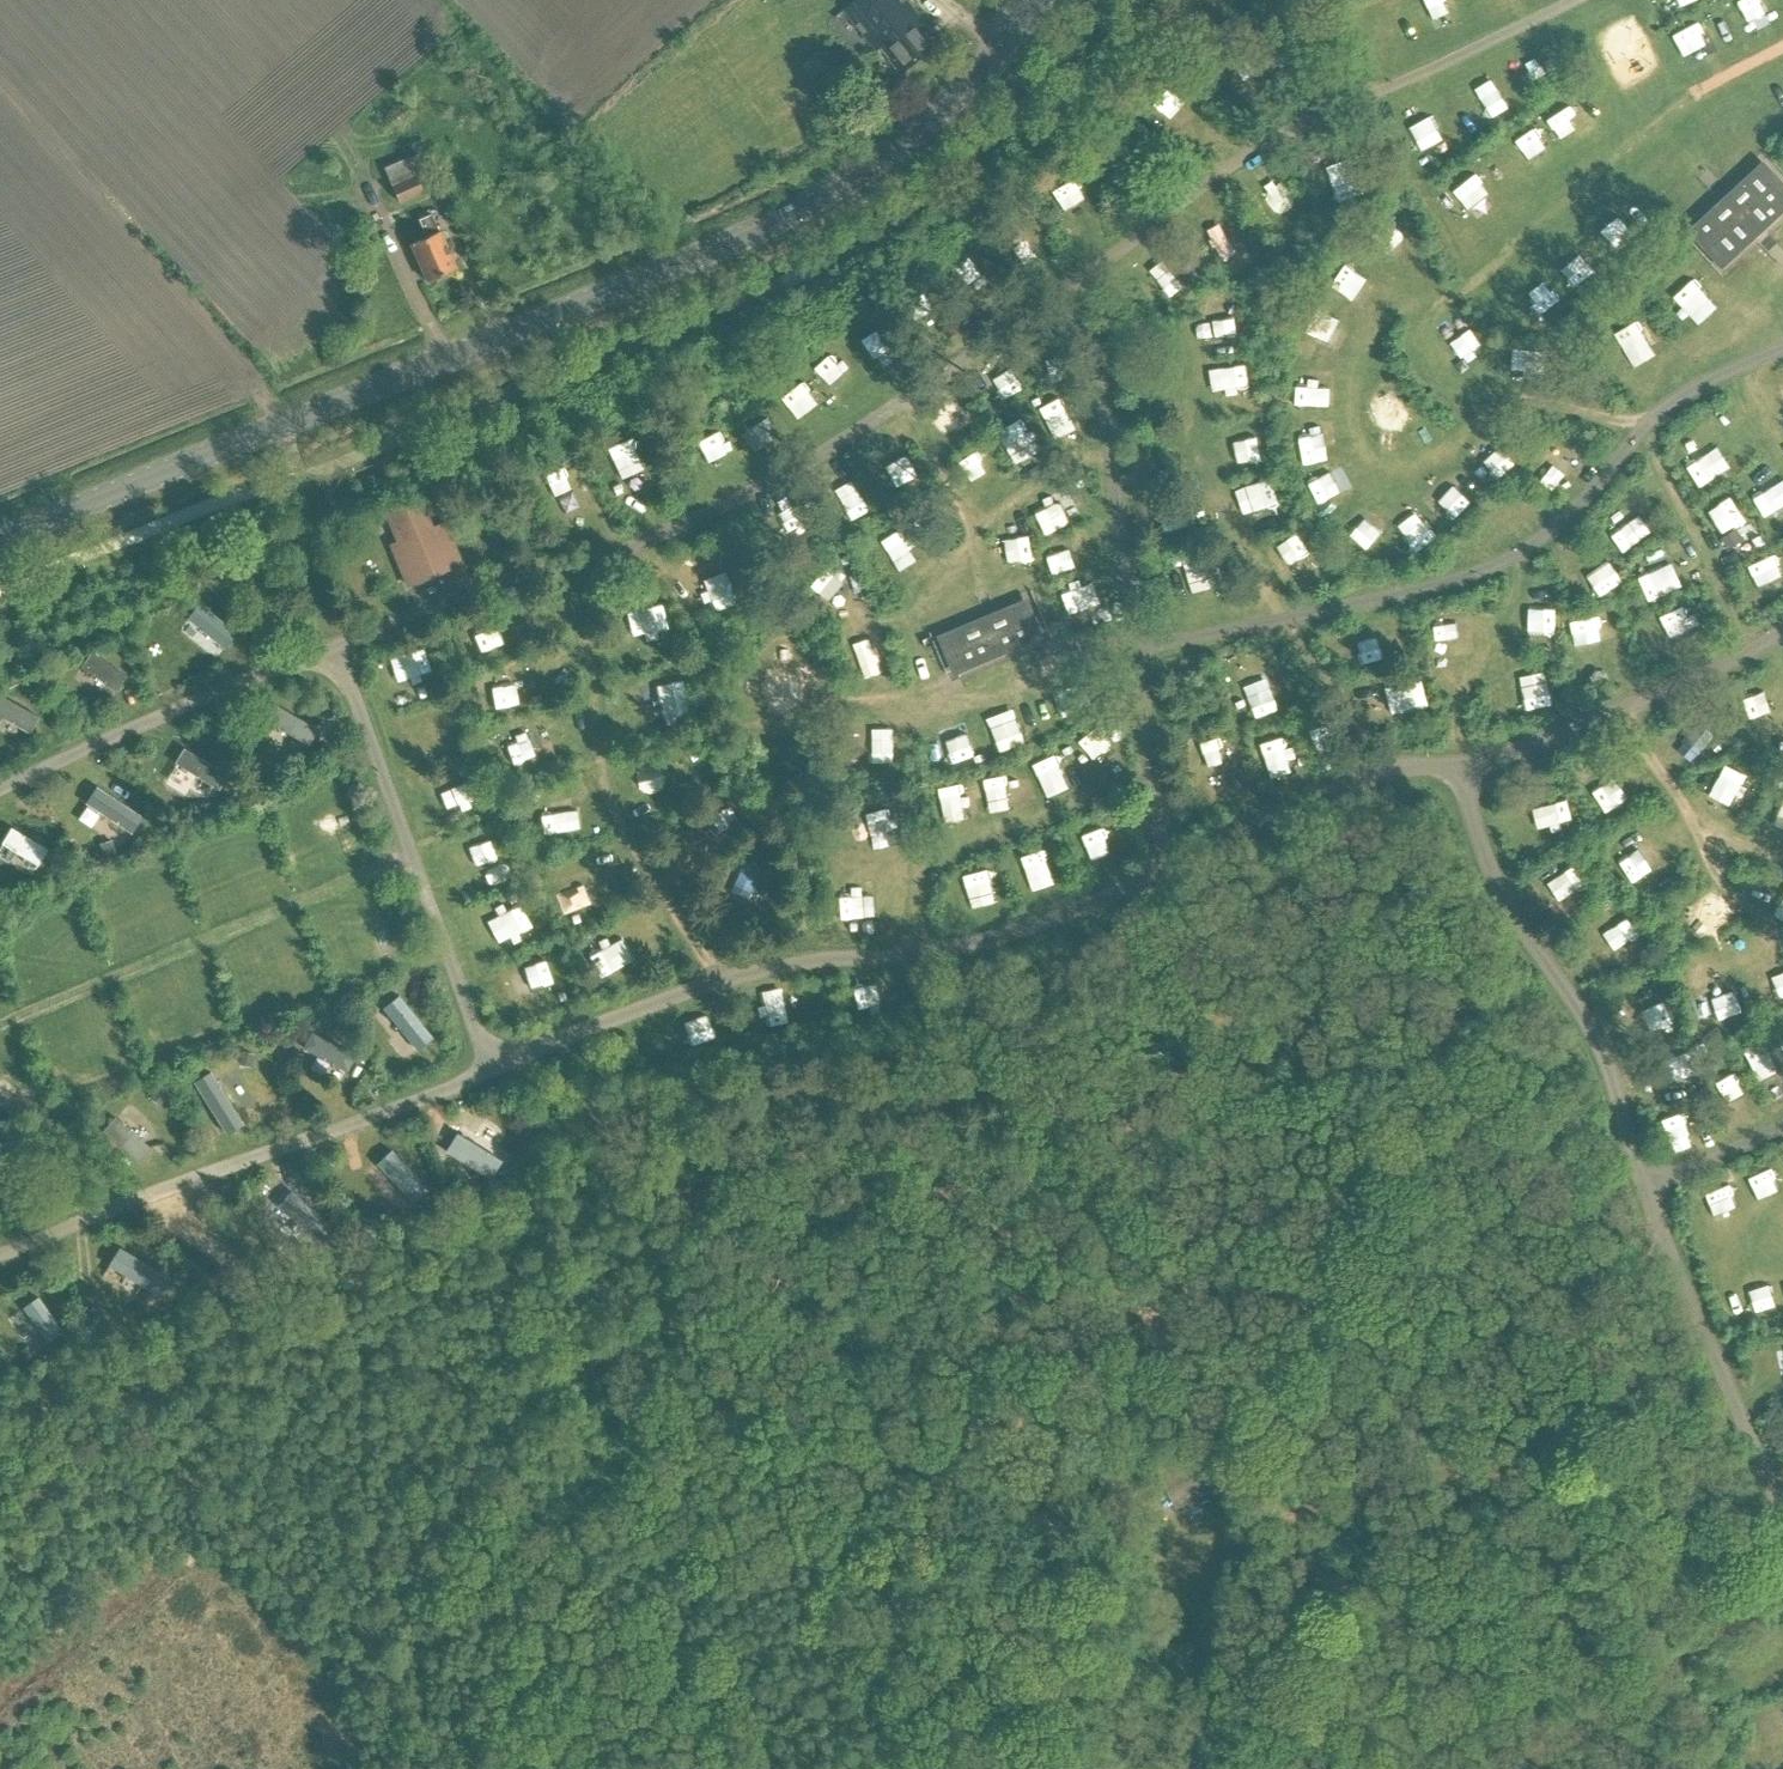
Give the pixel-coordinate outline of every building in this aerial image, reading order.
[(929,28),(906,0),(858,0),(847,9),(879,49),(882,47),(891,58),(903,73),(936,46),(924,32),(929,28)] [(1172,80),(1150,90),(1160,112),(1182,102),(1172,80)] [(385,168),(399,203),(423,193),(408,158),(385,168)] [(1723,270),(1782,214),(1782,182),(1764,161),(1688,232),(1723,270)] [(426,238),(412,245),(428,282),(457,269),(440,232),(439,232),(431,215),(418,220),(426,238)] [(1389,215),(1372,229),(1395,256),(1412,242),(1389,215)] [(1685,273),(1670,295),(1691,310),(1707,289),(1685,273)] [(1331,341),(1340,316),(1317,309),(1309,333),(1331,341)] [(1463,318),(1439,336),(1455,357),(1479,339),(1463,318)] [(1689,461),(1700,484),(1733,467),(1722,445),(1689,461)] [(1458,518),(1483,495),(1456,467),(1431,490),(1458,518)] [(1271,474),(1247,480),(1252,505),(1277,500),(1271,474)] [(1771,521),(1782,515),(1782,495),(1782,493),(1762,505),(1771,521)] [(388,514),(399,542),(392,545),(408,584),(461,562),(445,523),(433,528),(421,500),(388,514)] [(1640,505),(1611,527),(1626,546),(1655,524),(1640,505)] [(1403,515),(1413,541),(1428,535),(1418,509),(1403,515)] [(1301,531),(1271,544),(1279,564),(1309,551),(1301,531)] [(1604,549),(1582,559),(1599,593),(1620,582),(1604,549)] [(840,603),(861,593),(846,561),(825,570),(840,603)] [(710,607),(730,599),(717,567),(698,575),(710,607)] [(618,589),(628,620),(647,614),(636,583),(618,589)] [(940,635),(956,674),(1045,637),(1029,598),(940,635)] [(80,662),(117,686),(128,670),(91,646),(80,662)] [(1520,686),(1529,709),(1553,699),(1544,676),(1520,686)] [(1392,686),(1399,712),(1432,703),(1425,677),(1392,686)] [(632,709),(668,702),(663,680),(628,686),(632,709)] [(39,710),(0,689),(0,723),(25,736),(39,710)] [(277,699),(267,716),(306,740),(317,723),(277,699)] [(182,742),(173,757),(215,782),(224,766),(182,742)] [(1734,757),(1706,780),(1721,799),(1749,776),(1734,757)] [(101,807),(132,827),(143,809),(97,780),(77,812),(92,821),(101,807)] [(544,828),(580,825),(578,806),(543,808),(544,828)] [(1105,841),(1133,829),(1126,812),(1098,824),(1105,841)] [(1,837),(38,860),(48,843),(11,820),(1,837)] [(1023,851),(1031,874),(1049,868),(1040,845),(1023,851)] [(612,968),(632,958),(626,945),(605,955),(612,968)] [(531,952),(506,960),(514,985),(539,977),(531,952)] [(1709,984),(1718,1017),(1739,1011),(1730,978),(1709,984)] [(310,1026),(301,1044),(345,1066),(354,1048),(310,1026)] [(212,1064),(193,1075),(225,1129),(244,1118),(212,1064)] [(139,1156),(151,1142),(116,1109),(103,1123),(139,1156)] [(1160,1471),(1178,1507),(1223,1485),(1205,1449),(1160,1471)]
